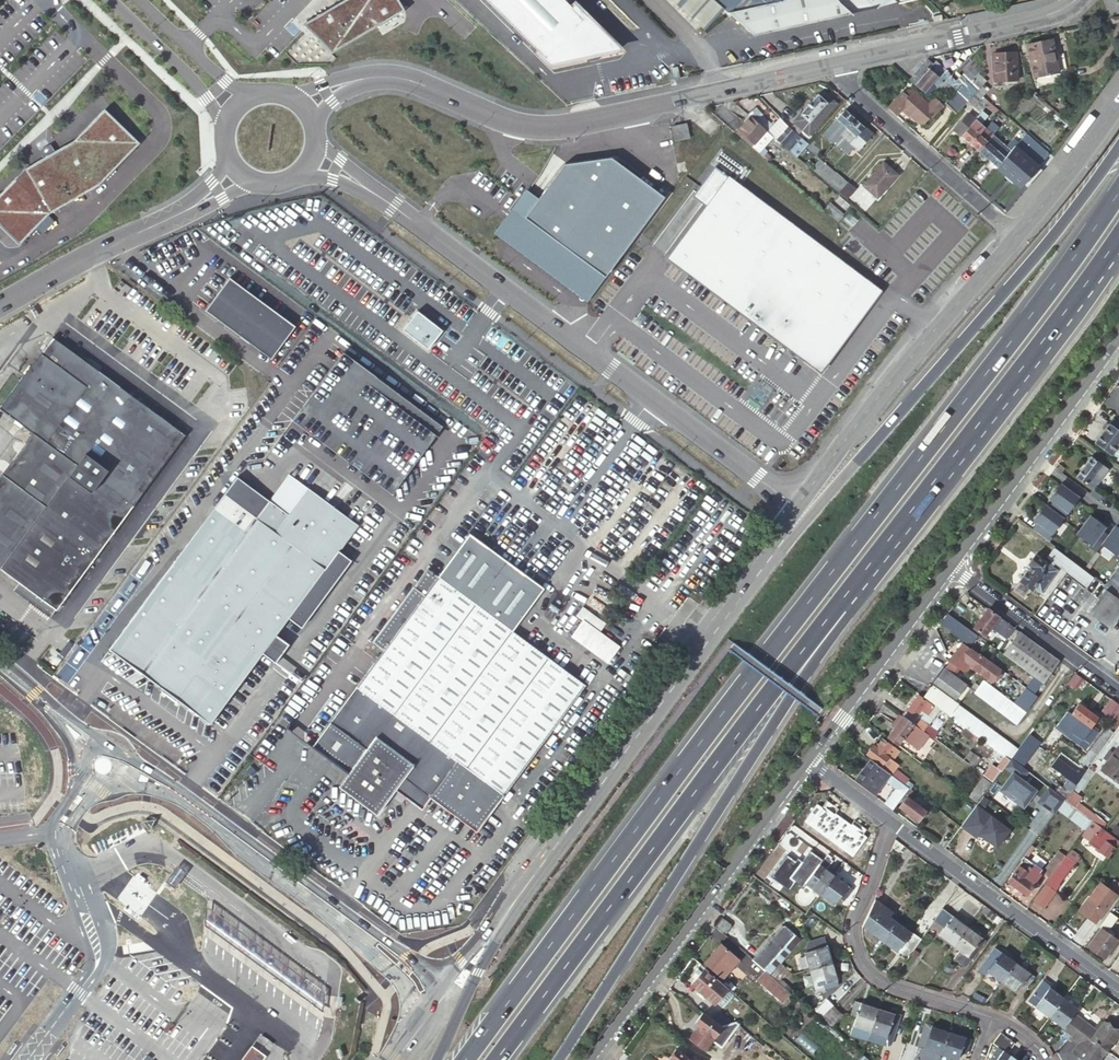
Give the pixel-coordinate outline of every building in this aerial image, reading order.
[(303,24),(332,53),(405,11),(399,0),(344,0),(342,2),(314,17),(303,24)] [(564,0),(487,0),(551,64),(586,56),(587,61),(592,60),(599,58),(597,53),(620,48),(575,4),(571,7),(564,0)] [(724,0),(675,0),(706,27),(728,3),(724,0)] [(733,8),(754,34),(898,3),(899,2),(897,0),(768,0),(733,8)] [(1052,52),(1055,51),(1052,39),(1027,45),(1034,77),(1056,73),(1052,52)] [(1069,79),(1068,70),(1067,70),(1063,52),(1055,54),(1055,51),(1052,52),(1056,73),(1034,77),(1036,86),(1069,79)] [(1016,52),(994,53),(995,81),(1017,79),(1016,52)] [(977,91),(962,76),(955,82),(949,75),(948,77),(933,64),(930,67),(925,62),(909,80),(911,82),(928,97),(937,88),(946,80),(955,89),(967,101),(977,91)] [(973,62),(963,73),(979,88),(982,86),(986,81),(978,74),(981,70),(973,62)] [(979,88),(977,91),(982,95),(987,90),(982,86),(979,88)] [(967,101),(955,89),(944,101),(956,113),(967,101)] [(902,92),(888,108),(896,115),(901,110),(907,115),(908,114),(916,121),(921,120),(928,113),(929,114),(940,103),(934,99),(929,105),(912,90),(907,96),(902,92)] [(1040,95),(1033,90),(1030,94),(1036,99),(1040,95)] [(977,91),(967,101),(978,110),(981,107),(983,109),(989,102),(982,95),(977,91)] [(837,104),(828,95),(824,99),(817,94),(800,114),(793,122),(809,136),(837,104)] [(1041,103),(1070,127),(1072,124),(1038,97),(1036,100),(1041,103)] [(772,136),(797,158),(808,145),(801,139),(789,128),(780,118),(773,126),(752,107),(746,113),(750,117),(772,136)] [(0,194),(0,227),(19,246),(51,215),(100,186),(140,144),(105,109),(73,140),(50,154),(24,169),(0,194)] [(836,140),(855,119),(845,110),(826,131),(836,140)] [(953,129),(970,144),(985,127),(980,124),(988,116),(982,111),(977,117),(975,115),(973,117),(968,112),(953,129)] [(757,152),(772,136),(750,117),(738,130),(740,131),(737,135),(757,152)] [(872,135),(855,119),(836,140),(846,148),(850,143),(859,150),(872,135)] [(993,135),(999,127),(993,122),(986,129),(993,135)] [(689,139),(686,124),(672,127),(674,141),(689,139)] [(985,127),(970,144),(979,152),(993,135),(986,129),(985,127)] [(1015,146),(1026,133),(1019,128),(1012,136),(1013,138),(1006,146),(1011,151),(1015,146)] [(1026,156),(1038,144),(1026,133),(1015,146),(1026,156)] [(993,135),(979,152),(988,160),(1002,143),(993,135)] [(988,160),(997,168),(1011,151),(1006,146),(1002,143),(988,160)] [(1038,167),(1050,154),(1038,144),(1026,156),(1038,167)] [(1020,188),(1038,167),(1026,156),(1015,146),(1011,151),(997,168),(1020,188)] [(665,197),(611,156),(564,163),(539,197),(534,204),(526,198),(523,202),(520,200),(513,209),(605,277),(665,197)] [(838,193),(847,184),(819,160),(811,169),(838,193)] [(869,179),(863,186),(877,198),(898,175),(884,163),(871,176),(869,175),(867,177),(869,179)] [(880,291),(713,166),(690,197),(707,209),(671,256),(821,369),(880,291)] [(855,191),(847,184),(838,193),(847,201),(855,191)] [(507,242),(587,301),(605,277),(513,209),(520,200),(523,202),(526,198),(534,204),(539,197),(527,188),(506,216),(494,232),(507,242)] [(848,209),(851,206),(840,197),(835,202),(846,212),(848,209)] [(829,203),(824,209),(837,221),(843,215),(829,203)] [(857,217),(861,213),(852,205),(851,206),(848,209),(857,217)] [(852,222),(843,215),(837,221),(846,229),(852,222)] [(229,279),(205,311),(271,360),(295,328),(229,279)] [(418,310),(403,329),(428,348),(444,329),(418,310)] [(52,336),(0,407),(33,432),(0,476),(0,568),(20,582),(56,609),(186,435),(52,336)] [(1094,443),(1118,461),(1118,422),(1118,421),(1113,418),(1094,443)] [(1091,457),(1076,477),(1093,489),(1108,469),(1091,457)] [(1062,519),(1065,520),(1070,513),(1068,511),(1078,498),(1060,484),(1049,499),(1052,501),(1048,508),(1062,519)] [(227,497),(224,495),(109,649),(210,724),(262,653),(275,663),(289,644),(276,635),(356,526),(308,490),(289,515),(270,500),(256,518),(246,511),(227,497)] [(232,490),(227,497),(246,511),(256,518),(270,500),(259,493),(251,504),(232,490)] [(1050,531),(1052,533),(1062,519),(1048,508),(1044,505),(1034,520),(1037,522),(1032,529),(1045,538),(1050,531)] [(1105,527),(1090,516),(1073,540),(1087,550),(1085,552),(1092,558),(1098,550),(1109,535),(1102,530),(1105,527)] [(1115,526),(1109,535),(1098,550),(1112,560),(1110,563),(1117,568),(1118,566),(1118,529),(1115,526)] [(438,576),(427,568),(372,642),(383,650),(312,747),(348,773),(339,787),(377,814),(395,790),(422,809),(431,798),(477,831),(585,685),(512,631),(544,588),(469,533),(438,576)] [(1092,576),(1059,551),(1051,561),(1084,587),(1092,576)] [(1057,570),(1035,554),(1028,564),(1030,566),(1020,581),(1032,590),(1034,587),(1041,593),(1057,570)] [(1104,587),(1108,590),(1092,613),(1114,628),(1118,621),(1118,566),(1104,587)] [(56,609),(20,582),(14,590),(50,617),(56,609)] [(576,614),(598,632),(605,623),(583,605),(576,614)] [(991,627),(1006,639),(1014,628),(988,609),(974,628),(985,636),(991,627)] [(947,614),(940,624),(969,645),(976,636),(947,614)] [(1043,683),(1059,661),(1020,632),(1004,654),(1043,683)] [(955,665),(965,672),(970,666),(992,682),(1001,669),(990,661),(988,659),(980,653),(978,655),(962,643),(960,646),(956,643),(945,657),(950,660),(944,667),(950,672),(955,665)] [(931,687),(924,696),(951,715),(953,711),(958,705),(957,704),(964,694),(960,692),(966,684),(950,672),(944,667),(943,666),(928,686),(931,687)] [(975,692),(974,693),(1017,724),(1026,712),(983,681),(975,692)] [(903,716),(924,731),(927,726),(915,717),(921,710),(928,715),(933,707),(918,695),(903,716)] [(1079,703),(1071,714),(1090,728),(1098,718),(1079,703)] [(1117,704),(1107,718),(1113,723),(1118,726),(1118,705),(1117,704)] [(940,710),(935,705),(933,707),(928,715),(933,719),(940,710)] [(951,715),(950,716),(994,749),(1004,756),(1010,760),(1011,758),(1014,755),(1018,749),(958,705),(953,711),(951,715)] [(1090,728),(1071,714),(1068,711),(1060,722),(1088,744),(1096,732),(1090,728)] [(896,725),(902,716),(899,714),(893,723),(896,725)] [(887,738),(898,745),(902,739),(918,750),(928,736),(902,716),(896,725),(887,738)] [(1118,727),(1118,726),(1113,723),(1108,730),(1114,734),(1118,727)] [(1035,742),(1028,736),(1018,749),(1014,755),(1021,761),(1035,742)] [(900,762),(893,758),(896,754),(899,750),(883,739),(876,747),(873,745),(866,754),(881,766),(884,769),(891,774),(900,762)] [(1101,770),(1118,783),(1118,748),(1118,747),(1113,754),(1109,751),(1103,759),(1107,761),(1101,770)] [(1004,756),(994,749),(987,758),(997,766),(1004,756)] [(995,769),(1000,773),(1006,765),(1010,760),(1004,756),(997,766),(995,769)] [(1028,772),(1011,758),(1010,760),(1006,765),(1015,772),(1002,789),(1024,807),(1037,789),(1023,779),(1028,772)] [(1043,783),(1065,799),(1078,782),(1082,776),(1057,758),(1051,766),(1043,783)] [(881,766),(871,759),(856,779),(876,794),(886,780),(891,774),(884,769),(881,766)] [(891,774),(886,780),(898,789),(903,783),(891,774)] [(983,777),(969,796),(977,802),(991,783),(983,777)] [(1072,805),(1076,800),(1079,796),(1077,795),(1083,786),(1078,782),(1065,800),(1072,805)] [(886,804),(894,810),(909,788),(905,784),(903,783),(898,789),(886,804)] [(1039,802),(1055,814),(1058,809),(1065,800),(1049,789),(1039,802)] [(907,797),(899,807),(918,821),(925,811),(907,797)] [(1072,805),(1065,800),(1058,809),(1085,830),(1092,820),(1072,805)] [(1072,805),(1092,820),(1096,815),(1076,800),(1072,805)] [(976,805),(961,826),(973,835),(975,831),(979,834),(996,847),(1009,830),(976,805)] [(1118,843),(1118,840),(1107,831),(1092,820),(1085,830),(1081,835),(1090,841),(1089,842),(1097,847),(1096,849),(1108,857),(1118,843)] [(849,833),(838,825),(828,839),(839,846),(849,833)] [(937,843),(944,848),(954,835),(947,830),(937,843)] [(1045,884),(1055,891),(1060,885),(1059,884),(1071,867),(1073,865),(1080,855),(1071,849),(1062,860),(1050,878),(1045,884)] [(819,895),(834,875),(826,870),(819,865),(822,860),(809,850),(788,878),(802,888),(805,885),(819,895)] [(819,865),(826,870),(834,859),(832,857),(834,854),(829,851),(822,860),(819,865)] [(1042,873),(1050,878),(1062,860),(1055,855),(1042,873)] [(1023,857),(1020,861),(1022,862),(1008,881),(1026,895),(1041,876),(1037,874),(1040,870),(1023,857)] [(166,879),(176,886),(186,872),(176,864),(166,879)] [(851,889),(834,875),(819,895),(833,906),(839,898),(843,901),(851,889)] [(1117,894),(1101,882),(1080,911),(1095,923),(1117,894)] [(1055,891),(1045,884),(1036,896),(1047,904),(1056,892),(1055,891)] [(882,942),(896,921),(889,917),(882,911),(885,908),(874,900),(862,926),(882,942)] [(326,991),(208,904),(206,924),(324,1010),(326,991)] [(882,911),(889,917),(892,913),(885,908),(882,911)] [(938,935),(953,947),(967,927),(942,908),(933,920),(943,928),(938,935)] [(1110,912),(1100,926),(1101,927),(1087,946),(1104,958),(1118,939),(1107,931),(1118,917),(1110,912)] [(721,917),(714,927),(724,936),(732,925),(721,917)] [(882,942),(906,959),(920,939),(896,921),(882,942)] [(777,965),(800,939),(783,924),(753,960),(765,971),(769,974),(777,965)] [(967,927),(953,947),(961,953),(954,961),(965,969),(986,940),(967,927)] [(831,963),(832,963),(824,937),(808,942),(810,951),(803,952),(809,970),(831,963)] [(704,962),(722,978),(738,960),(720,944),(704,962)] [(1001,982),(1015,963),(996,948),(988,960),(986,958),(977,971),(984,976),(987,972),(1001,982)] [(702,966),(719,981),(722,978),(704,962),(702,966)] [(839,985),(832,963),(831,963),(809,970),(815,992),(839,985)] [(1034,976),(1015,963),(1001,982),(1015,993),(1021,985),(1025,989),(1034,976)] [(702,966),(700,964),(694,971),(698,975),(690,984),(714,1004),(727,988),(719,981),(702,966)] [(785,977),(777,965),(769,974),(776,980),(785,977)] [(784,1001),(791,993),(776,980),(769,974),(765,971),(758,979),(784,1001)] [(1062,999),(1063,998),(1049,987),(1050,985),(1042,980),(1026,1001),(1030,1003),(1049,1017),(1062,999)] [(1074,1013),(1078,1008),(1063,998),(1062,999),(1049,1017),(1062,1028),(1058,1033),(1067,1040),(1070,1036),(1072,1034),(1077,1028),(1068,1021),(1074,1013)] [(822,1017),(833,1006),(826,999),(814,1010),(822,1017)] [(870,1031),(877,1008),(855,1001),(850,1015),(856,1017),(853,1026),(870,1031)] [(842,1015),(833,1006),(822,1017),(831,1026),(842,1015)] [(899,1016),(877,1008),(870,1031),(866,1044),(885,1051),(889,1049),(891,1043),(885,1041),(887,1037),(892,1038),(894,1033),(899,1016)] [(717,1011),(709,1017),(721,1026),(732,1022),(717,1011)] [(709,1017),(702,1012),(694,1023),(698,1025),(689,1038),(704,1049),(711,1040),(721,1047),(739,1023),(737,1021),(732,1022),(721,1026),(709,1017)] [(1083,1019),(1074,1013),(1068,1021),(1077,1028),(1083,1034),(1087,1029),(1080,1023),(1083,1019)] [(1105,1050),(1111,1042),(1113,1043),(1118,1034),(1118,1033),(1103,1021),(1090,1039),(1105,1050)] [(940,1054),(948,1032),(926,1025),(920,1038),(926,1040),(923,1049),(940,1054)] [(1082,1059),(1100,1059),(1099,1059),(1105,1051),(1105,1050),(1090,1039),(1083,1034),(1077,1028),(1072,1034),(1070,1036),(1082,1045),(1075,1054),(1078,1056),(1077,1057),(1082,1059)] [(948,1032),(940,1054),(957,1059),(958,1059),(960,1051),(966,1053),(971,1039),(948,1032)] [(1006,1053),(1014,1043),(1000,1033),(992,1043),(998,1047),(989,1059),(990,1059),(1015,1059),(1006,1053)] [(275,1045),(261,1035),(242,1059),(263,1059),(275,1045)] [(1111,1042),(1105,1050),(1105,1051),(1110,1054),(1116,1046),(1113,1043),(1111,1042)] [(675,1049),(668,1058),(670,1059),(691,1059),(675,1049)] [(1105,1051),(1099,1059),(1100,1059),(1101,1059),(1106,1059),(1110,1054),(1105,1051)]
